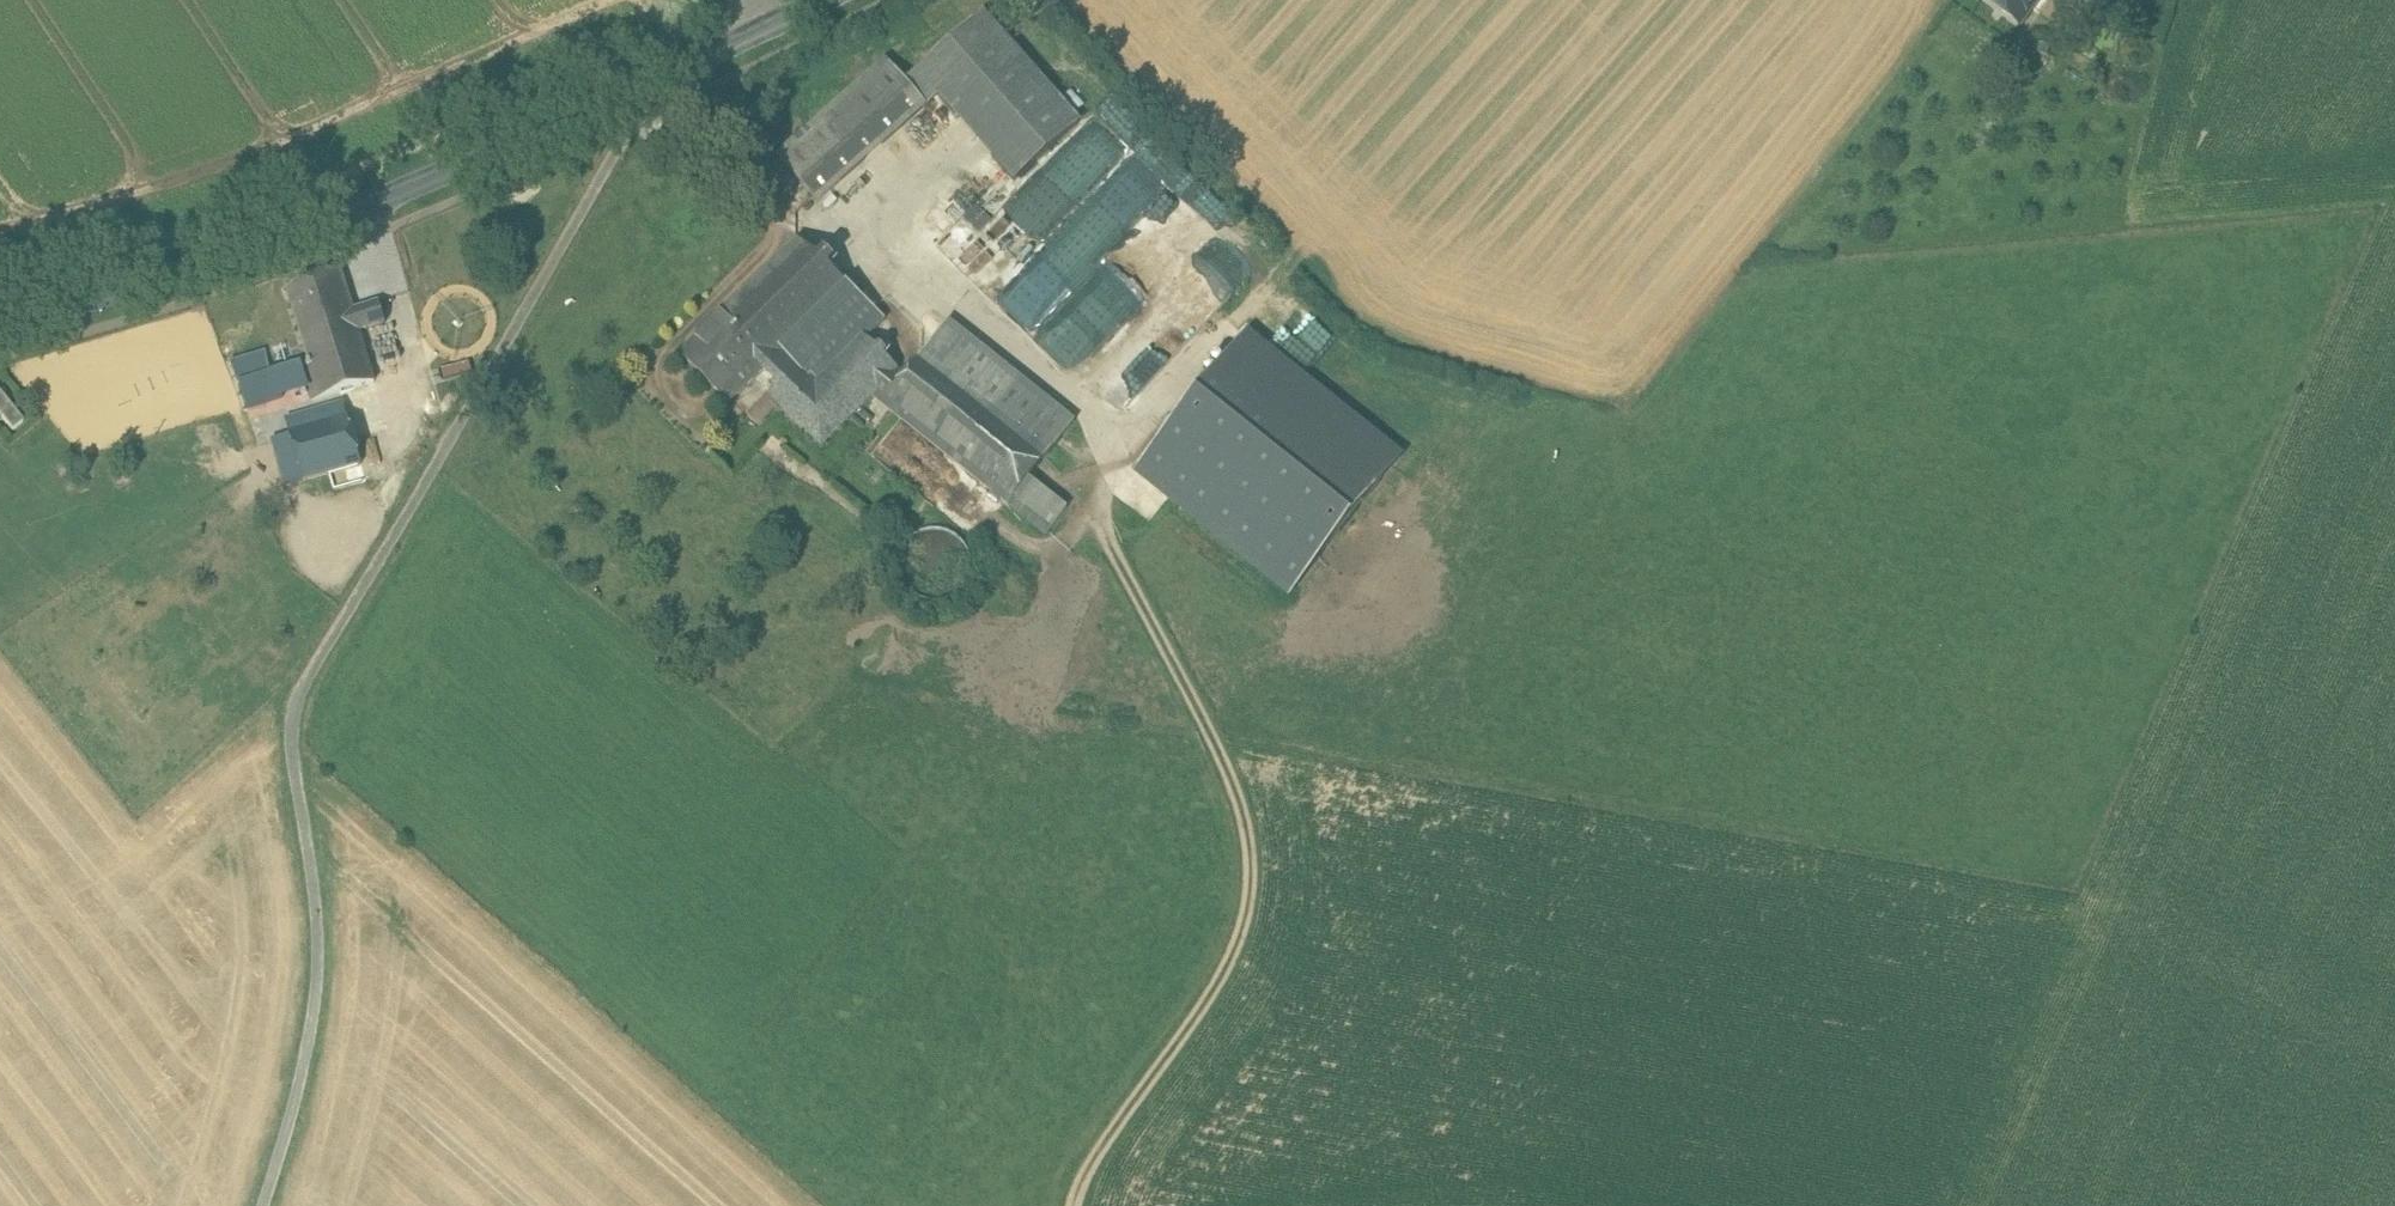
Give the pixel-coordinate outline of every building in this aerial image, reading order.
[(2020,23),(2037,0),(1988,0),(2020,23)] [(1079,122),(984,15),(906,83),(926,105),(938,94),(1014,180),(1079,122)] [(886,60),(801,135),(841,180),(926,105),(906,83),(886,60)] [(1017,261),(1113,155),(1079,124),(993,218),(978,204),(959,226),(974,239),(964,249),(991,274),(1009,254),(1017,261)] [(841,180),(801,135),(778,155),(818,200),(841,180)] [(799,240),(722,315),(771,364),(783,351),(850,287),(799,240)] [(342,269),(287,286),(301,334),(355,317),(353,309),(354,309),(342,269)] [(850,287),(783,351),(817,383),(864,335),(866,337),(885,319),(850,287)] [(354,309),(353,309),(355,317),(360,330),(385,322),(379,301),(354,309)] [(771,364),(722,315),(686,350),(734,400),(768,367),(771,364)] [(355,317),(301,334),(310,363),(311,363),(316,379),(322,396),(374,380),(360,330),(355,317)] [(1043,395),(949,319),(926,350),(1019,425),(1043,395)] [(817,383),(783,351),(771,364),(768,367),(782,381),(768,395),(822,446),(873,394),(898,368),(866,337),(864,335),(817,383)] [(1139,470),(1291,592),(1399,458),(1247,337),(1139,470)] [(1019,425),(926,350),(906,377),(885,404),(1010,502),(1030,477),(1051,451),(1019,425)] [(264,352),(230,362),(237,384),(270,374),(264,352)] [(310,363),(299,367),(298,364),(287,367),(292,386),(308,381),(316,379),(311,363),(310,363)] [(898,369),(873,394),(885,404),(906,377),(898,369)] [(322,396),(316,379),(308,381),(313,399),(322,396)] [(0,391),(0,415),(12,430),(24,421),(0,391)] [(1074,420),(1043,395),(1019,425),(1051,451),(1074,420)] [(344,402),(317,410),(321,425),(348,417),(344,402)] [(321,425),(290,434),(304,479),(361,463),(348,417),(321,425)] [(1067,507),(1030,477),(1010,502),(1047,532),(1067,507)]
